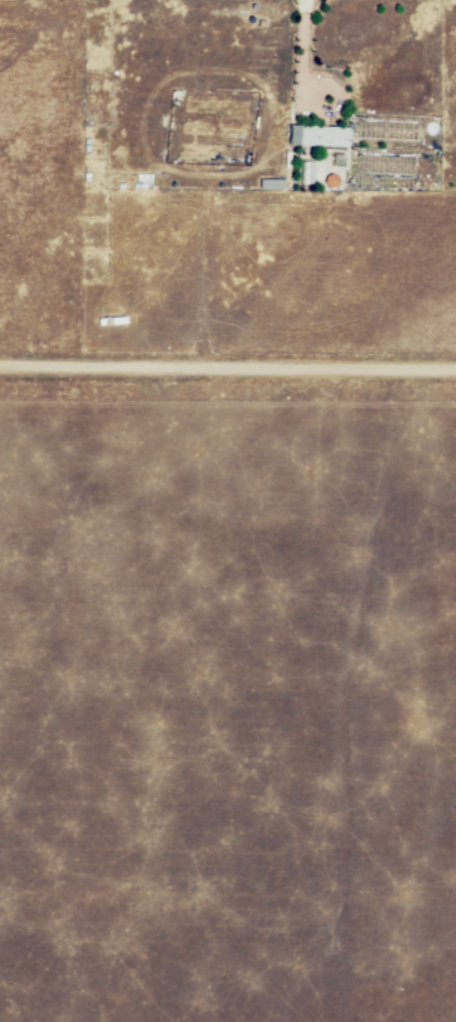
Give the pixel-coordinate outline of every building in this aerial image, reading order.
[(291,125),(350,128),(349,148),(291,145),(291,125)] [(284,192),(284,181),(259,181),(259,192),(284,192)]
